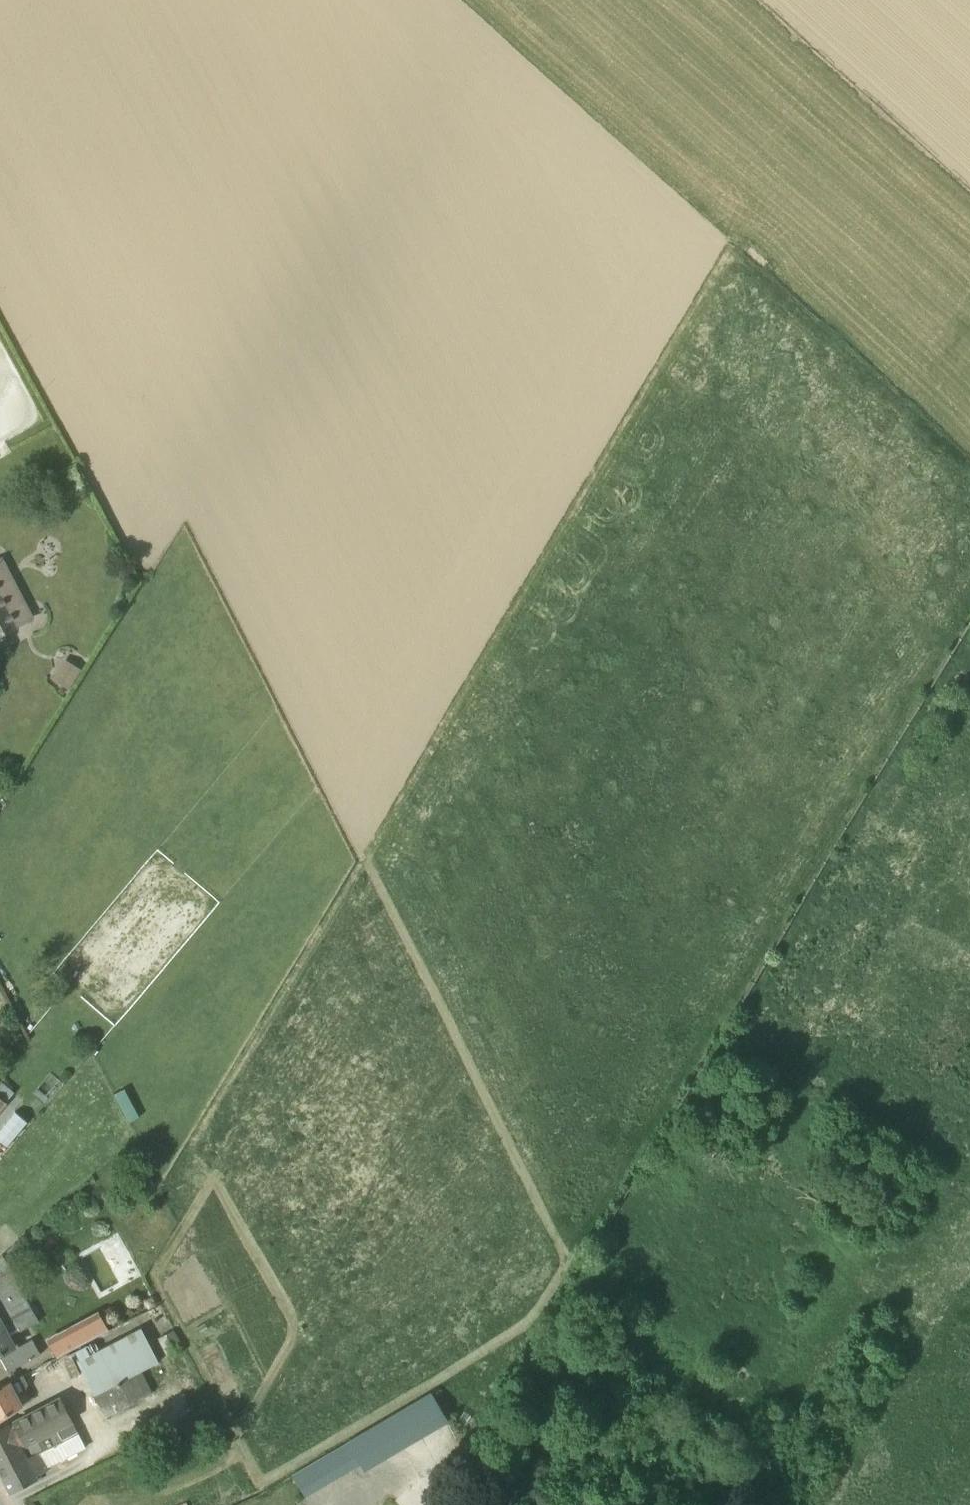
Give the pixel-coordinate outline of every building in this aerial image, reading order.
[(17,624),(32,617),(18,591),(1,557),(0,558),(0,635),(17,624)] [(81,670),(65,660),(53,679),(69,689),(81,670)] [(8,1372),(40,1355),(33,1341),(19,1348),(17,1346),(13,1348),(7,1335),(28,1324),(23,1314),(31,1309),(5,1260),(2,1262),(0,1263),(0,1356),(8,1372)] [(57,1358),(75,1349),(74,1348),(108,1329),(99,1312),(47,1340),(57,1358)] [(81,1370),(100,1408),(127,1395),(121,1384),(145,1371),(161,1363),(143,1329),(125,1338),(81,1361),(77,1363),(81,1370)] [(169,1359),(184,1351),(173,1332),(159,1339),(169,1359)] [(127,1395),(100,1408),(106,1419),(155,1392),(145,1371),(121,1384),(127,1395)] [(0,1387),(0,1418),(23,1407),(17,1395),(27,1390),(28,1385),(23,1376),(0,1387)] [(13,1423),(24,1445),(72,1422),(60,1399),(13,1423)] [(18,1490),(29,1484),(49,1474),(39,1455),(48,1450),(78,1434),(72,1422),(24,1445),(13,1423),(0,1429),(0,1472),(11,1493),(18,1490)] [(85,1448),(78,1434),(48,1450),(55,1464),(85,1448)] [(361,1465),(348,1442),(292,1476),(305,1497),(331,1482),(361,1465)]
